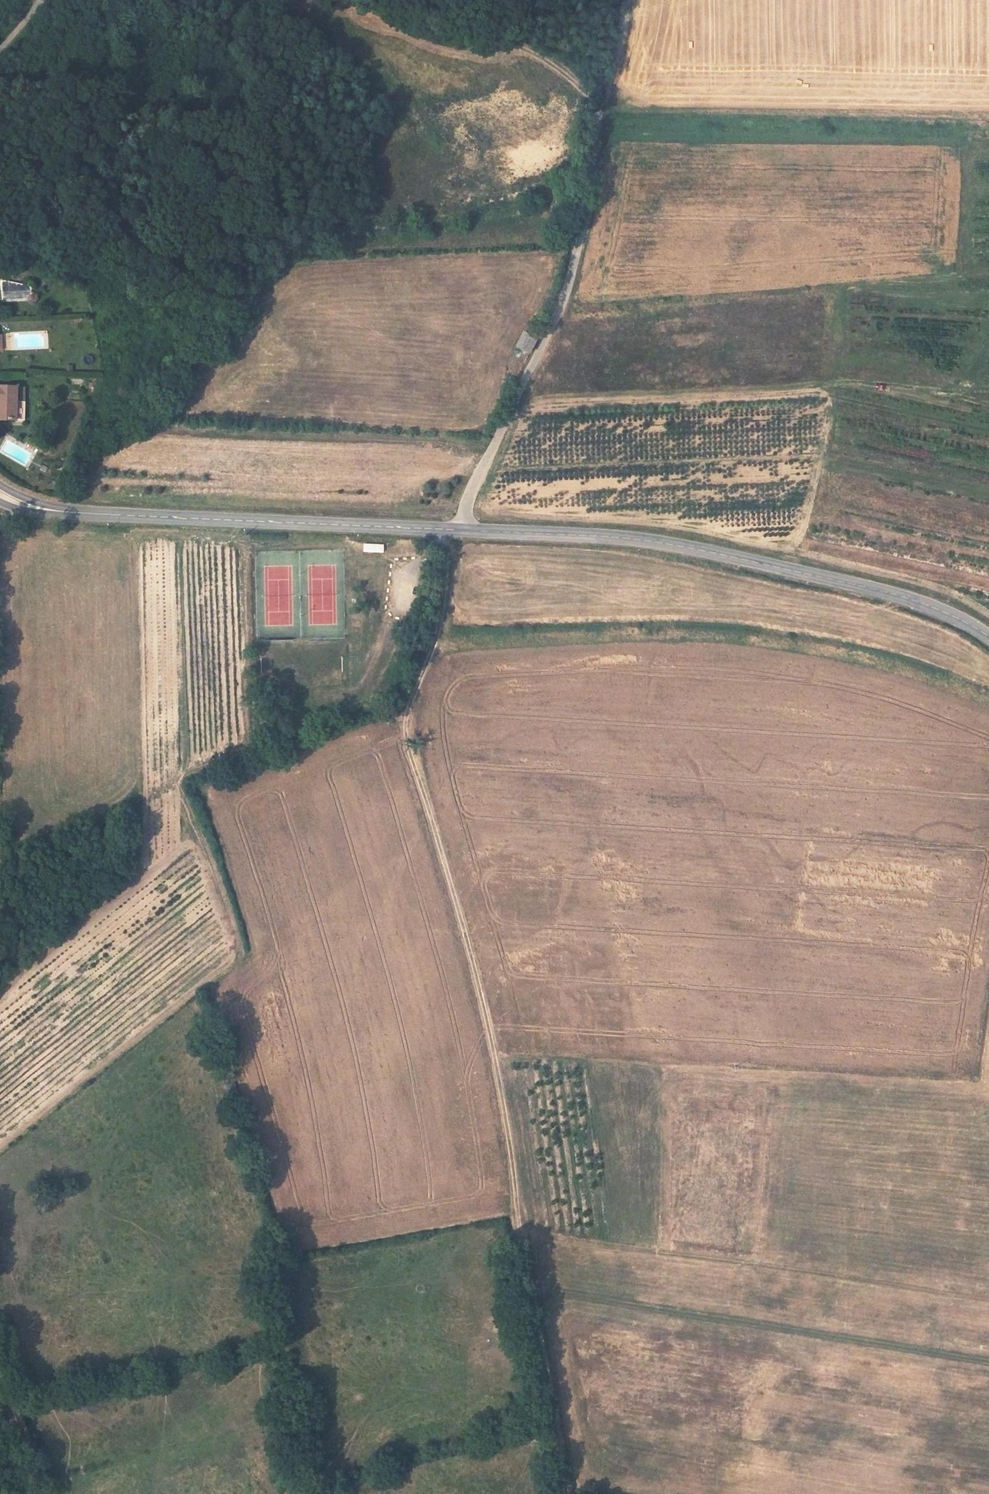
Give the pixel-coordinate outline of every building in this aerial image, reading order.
[(518,346),(531,352),(539,337),(526,331),(518,346)] [(32,422),(31,404),(23,404),(22,390),(0,391),(0,407),(3,407),(4,423),(32,422)]
